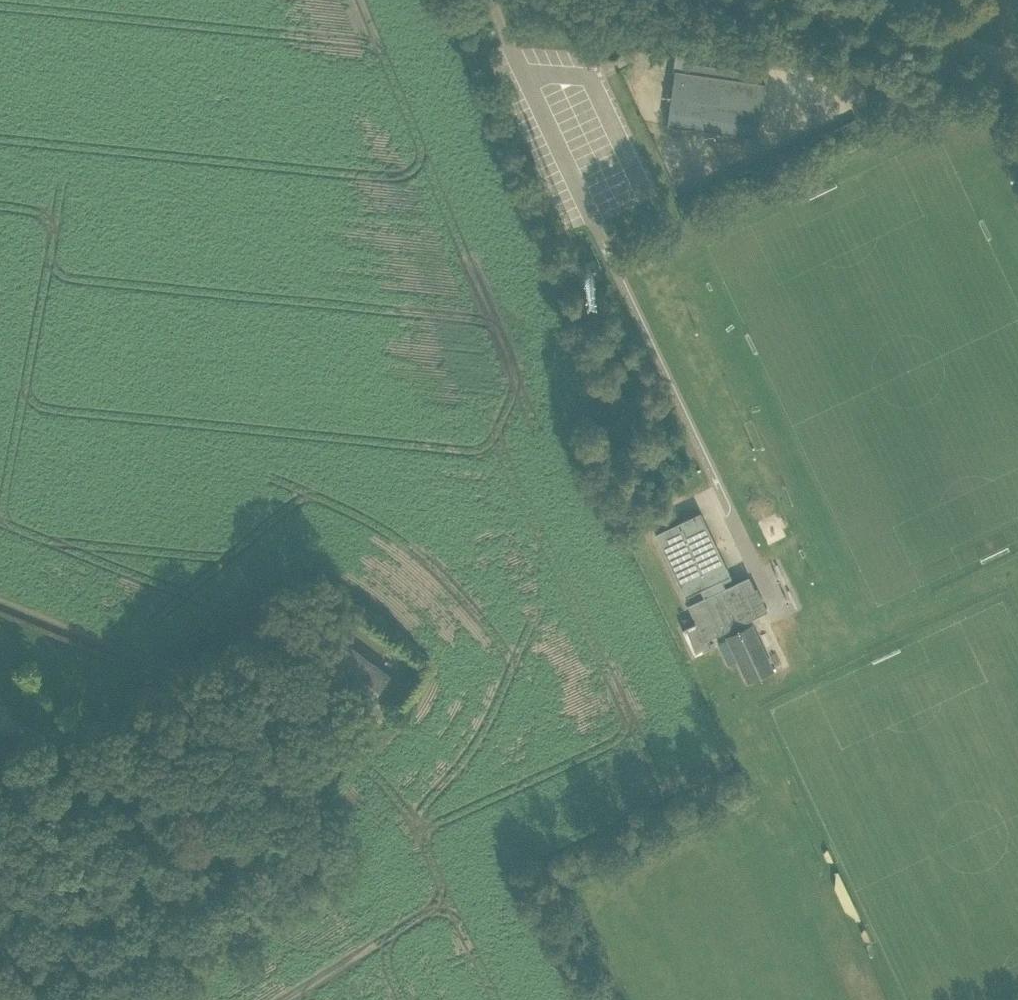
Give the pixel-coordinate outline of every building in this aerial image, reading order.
[(760,82),(761,72),(681,61),(679,70),(674,70),(667,124),(757,137),(765,83),(760,82)] [(729,574),(699,510),(654,531),(684,595),(699,588),(704,598),(689,606),(697,622),(681,629),(693,655),(710,647),(705,638),(765,609),(756,589),(754,589),(749,578),(716,593),(711,582),(729,574)] [(727,637),(748,681),(772,669),(751,625),(727,637)] [(317,690),(357,719),(389,676),(349,646),(317,690)]
